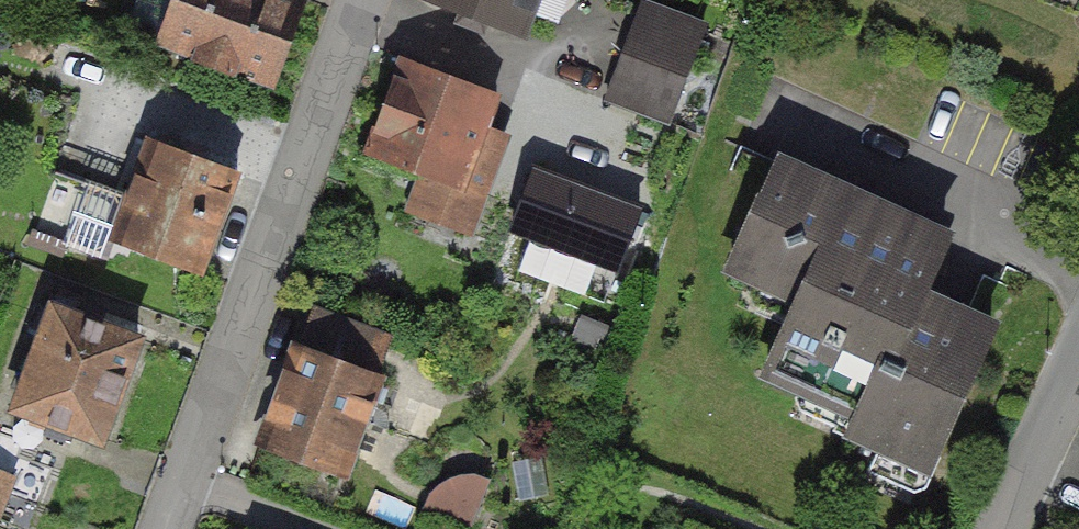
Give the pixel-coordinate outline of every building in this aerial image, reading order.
[(301,0),(164,0),(149,41),(269,86),(301,0)] [(510,35),(524,0),(422,0),(510,35)] [(708,19),(656,0),(636,0),(599,98),(670,124),(708,19)] [(505,100),(385,55),(331,197),(451,243),(505,100)] [(197,270),(237,154),(158,127),(119,244),(197,270)] [(645,204),(528,161),(505,224),(622,267),(645,204)] [(941,237),(794,173),(741,297),(887,360),(941,237)] [(92,458),(145,322),(57,288),(4,424),(92,458)] [(1010,332),(917,293),(859,431),(952,470),(1010,332)] [(589,295),(569,350),(605,364),(625,309),(589,295)] [(405,364),(302,327),(257,448),(360,486),(405,364)] [(24,476),(0,467),(0,520),(5,522),(24,476)]
